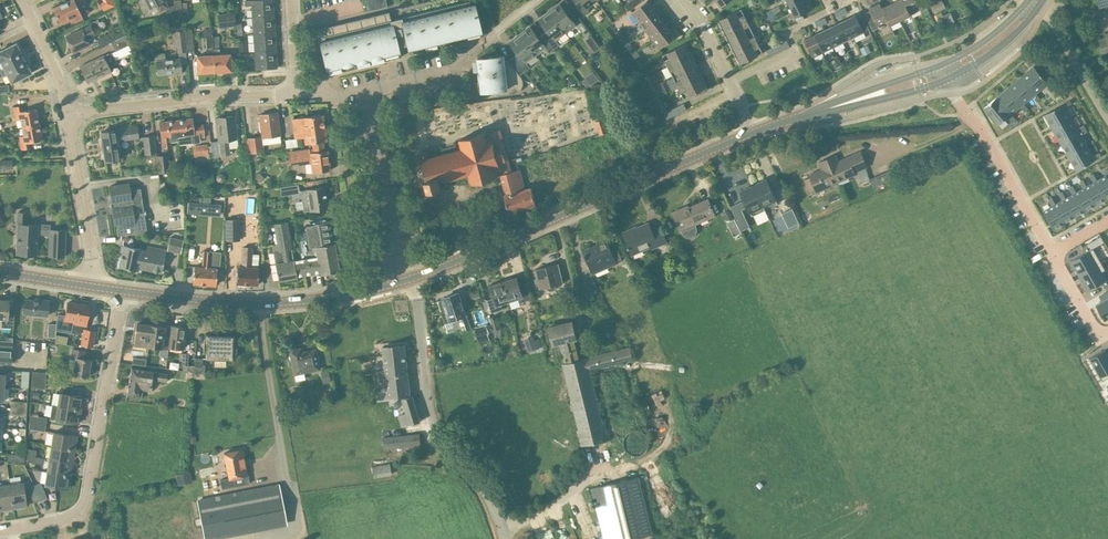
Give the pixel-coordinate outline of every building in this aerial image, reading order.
[(74,0),(70,0),(53,8),(60,23),(73,16),(75,20),(82,17),(74,0)] [(103,2),(100,4),(103,12),(116,6),(113,0),(102,0),(103,2)] [(149,9),(156,5),(160,12),(169,8),(165,0),(144,0),(149,9)] [(182,14),(181,0),(178,0),(174,1),(175,15),(182,14)] [(273,0),(269,0),(245,2),(245,7),(251,7),(252,18),(274,17),(273,0)] [(366,11),(387,6),(385,0),(364,0),(366,11)] [(584,14),(590,10),(587,7),(596,0),(573,0),(584,14)] [(625,5),(624,6),(629,11),(635,5),(631,0),(630,1),(625,5)] [(654,9),(647,0),(632,12),(639,21),(654,9)] [(813,8),(809,0),(803,0),(790,6),(795,16),(813,8)] [(900,20),(891,2),(894,1),(893,0),(888,0),(889,3),(882,7),(881,7),(888,20),(887,20),(890,25),(900,20)] [(894,1),(891,2),(900,20),(910,14),(908,10),(903,0),(896,0),(894,1)] [(908,10),(918,5),(919,7),(925,4),(923,0),(903,0),(908,10)] [(1100,8),(1107,6),(1107,0),(1098,0),(1100,8)] [(872,30),(879,27),(878,25),(887,20),(888,20),(881,7),(882,7),(879,2),(869,8),(871,12),(865,15),(872,30)] [(565,32),(575,24),(559,3),(549,11),(565,32)] [(480,32),(474,4),(402,21),(401,17),(391,20),(389,11),(313,30),(320,59),(324,58),(326,70),(399,52),(397,46),(407,44),(408,50),(480,32)] [(747,19),(741,8),(717,20),(723,31),(747,19)] [(661,18),(654,9),(639,21),(646,30),(661,18)] [(554,48),(560,44),(556,39),(565,32),(549,11),(539,18),(550,32),(545,36),(554,48)] [(934,15),(941,28),(947,25),(943,16),(944,16),(942,12),(934,15)] [(235,13),(217,15),(219,27),(236,25),(235,13)] [(853,37),(864,32),(855,14),(845,19),(853,37)] [(253,35),(275,34),(274,17),(252,18),(253,35)] [(668,27),(661,18),(646,30),(653,39),(668,27)] [(752,30),(747,19),(723,31),(728,42),(752,30)] [(843,42),(853,37),(845,19),(835,24),(843,42)] [(833,47),(843,42),(835,24),(824,29),(833,47)] [(91,25),(90,25),(66,36),(74,52),(90,45),(87,38),(96,34),(91,25)] [(540,40),(530,26),(520,34),(536,54),(546,47),(549,52),(554,48),(545,36),(540,40)] [(213,35),(211,27),(203,28),(205,36),(213,35)] [(653,39),(660,48),(675,36),(668,27),(653,39)] [(186,51),(194,50),(192,29),(184,30),(186,51)] [(823,52),(833,47),(824,29),(814,34),(823,52)] [(175,31),(178,52),(186,51),(184,30),(175,31)] [(757,41),(752,30),(728,42),(733,53),(757,41)] [(115,40),(111,32),(97,39),(101,47),(112,42),(111,42),(115,40)] [(1107,52),(1107,33),(1104,34),(1105,36),(1099,38),(1104,54),(1107,52)] [(254,52),(276,51),(275,34),(253,35),(254,52)] [(525,71),(530,67),(526,62),(536,54),(520,34),(510,41),(520,55),(516,59),(525,71)] [(596,50),(602,46),(593,34),(587,38),(596,50)] [(812,57),(823,52),(814,34),(804,39),(812,57)] [(115,40),(111,42),(112,42),(115,51),(130,44),(126,35),(115,40)] [(219,36),(212,37),(214,71),(230,70),(229,54),(220,54),(220,48),(219,36)] [(206,49),(207,55),(197,56),(198,72),(214,71),(212,37),(206,37),(206,49)] [(787,40),(782,42),(785,48),(790,46),(787,40)] [(733,53),(739,63),(740,65),(752,59),(751,57),(763,52),(757,41),(733,53)] [(782,42),(777,45),(780,51),(785,48),(782,42)] [(25,57),(22,51),(20,51),(16,43),(0,51),(0,61),(4,68),(25,57)] [(691,53),(686,43),(662,54),(668,65),(691,53)] [(777,45),(772,47),(775,53),(780,51),(777,45)] [(867,46),(860,49),(863,56),(871,53),(867,46)] [(772,47),(767,49),(770,56),(775,53),(772,47)] [(255,69),(277,68),(276,51),(254,52),(255,69)] [(180,58),(166,59),(165,52),(153,54),(154,62),(157,62),(158,74),(173,73),(174,74),(181,73),(181,64),(180,58)] [(103,55),(80,66),(88,82),(111,71),(108,66),(116,62),(115,60),(112,53),(104,56),(103,55)] [(668,65),(673,76),(697,64),(691,53),(668,65)] [(508,94),(503,55),(478,58),(481,91),(497,89),(498,95),(508,94)] [(504,60),(504,55),(503,55),(508,94),(513,93),(515,93),(516,93),(518,92),(519,91),(520,90),(521,89),(521,88),(522,88),(522,87),(523,86),(523,85),(523,84),(523,82),(523,81),(523,80),(523,79),(522,78),(522,77),(521,76),(521,75),(520,74),(525,71),(516,59),(511,62),(508,59),(504,60)] [(4,68),(0,70),(0,71),(2,76),(7,74),(11,83),(31,73),(27,65),(28,63),(25,57),(4,68)] [(673,76),(678,87),(702,75),(697,64),(673,76)] [(1034,66),(1022,76),(1036,93),(1049,83),(1051,86),(1054,83),(1050,78),(1047,81),(1034,66)] [(655,73),(650,75),(653,83),(659,81),(655,73)] [(678,87),(684,98),(695,92),(696,94),(708,89),(707,86),(702,75),(678,87)] [(1036,93),(1022,76),(1009,87),(1024,104),(1024,103),(1033,96),(1037,101),(1041,98),(1037,93),(1036,93)] [(659,94),(667,91),(662,81),(655,84),(659,94)] [(1024,104),(1009,87),(997,97),(1011,114),(1012,114),(1021,106),(1025,111),(1029,109),(1024,104),(1024,103),(1024,104)] [(1012,114),(1011,114),(997,97),(984,107),(999,125),(1009,116),(1013,122),(1016,119),(1012,114)] [(1070,100),(1044,114),(1052,128),(1072,117),(1066,107),(1072,103),(1070,100)] [(39,124),(36,108),(22,111),(21,105),(13,107),(15,120),(21,118),(23,127),(39,124)] [(669,110),(664,113),(667,118),(672,116),(669,110)] [(248,153),(264,151),(263,137),(281,135),(278,111),(258,114),(261,136),(246,138),(248,153)] [(306,143),(312,142),(323,141),(327,140),(323,114),(293,118),(296,138),(305,136),(306,143)] [(219,140),(211,141),(213,157),(221,156),(231,155),(229,139),(238,138),(235,115),(216,117),(219,140)] [(1084,124),(1078,128),(1072,117),(1052,128),(1060,142),(1080,131),(1086,128),(1084,124)] [(192,118),(176,120),(178,136),(178,140),(179,144),(195,142),(201,141),(200,138),(204,137),(203,124),(193,125),(192,118)] [(600,134),(608,132),(604,119),(596,121),(600,134)] [(176,120),(160,122),(163,148),(172,147),(171,141),(178,140),(178,136),(176,120)] [(23,127),(24,136),(19,137),(21,149),(29,148),(28,142),(42,140),(39,124),(23,127)] [(139,138),(138,127),(115,130),(115,129),(101,131),(106,161),(120,159),(117,141),(139,138)] [(512,170),(500,128),(485,132),(460,139),(462,148),(430,157),(428,151),(425,149),(422,150),(420,154),(429,188),(442,184),(441,181),(469,173),(472,183),(497,176),(497,175),(501,174),(500,173),(512,170)] [(1080,131),(1060,142),(1068,156),(1088,145),(1082,135),(1088,131),(1086,128),(1080,131)] [(154,135),(143,137),(145,154),(156,153),(154,135)] [(297,162),(298,166),(307,165),(308,173),(313,172),(331,170),(328,150),(325,150),(323,141),(312,142),(313,152),(310,152),(309,148),(295,150),(297,162)] [(631,156),(639,153),(634,142),(626,145),(631,156)] [(194,155),(209,154),(208,144),(193,145),(194,155)] [(1088,145),(1068,156),(1076,170),(1102,156),(1100,152),(1094,156),(1088,145)] [(822,169),(809,174),(816,191),(856,174),(860,183),(870,178),(865,166),(867,166),(860,151),(838,161),(835,154),(819,162),(822,169)] [(167,153),(156,155),(159,173),(170,171),(167,153)] [(808,165),(806,160),(812,158),(811,155),(805,157),(805,159),(797,162),(799,168),(808,165)] [(536,204),(531,187),(524,189),(519,168),(512,170),(500,173),(501,174),(506,193),(504,194),(509,211),(536,204)] [(1096,181),(1106,198),(1107,197),(1107,178),(1107,177),(1107,169),(1105,171),(1107,175),(1106,175),(1097,180),(1096,181)] [(880,183),(894,177),(892,171),(877,177),(880,183)] [(216,176),(216,179),(218,182),(222,182),(225,180),(225,176),(223,173),(219,173),(216,176)] [(1087,186),(1085,187),(1095,204),(1106,198),(1096,181),(1097,180),(1094,174),(1090,176),(1094,182),(1087,186)] [(766,179),(754,185),(765,209),(778,203),(776,199),(777,199),(774,192),(773,193),(766,179)] [(1085,210),(1095,204),(1085,187),(1087,186),(1084,180),(1080,182),(1083,188),(1077,192),(1075,193),(1085,210)] [(129,183),(109,186),(111,201),(113,201),(113,203),(111,203),(111,207),(112,207),(113,207),(114,208),(112,209),(115,224),(116,224),(118,236),(120,235),(120,236),(135,233),(135,235),(147,234),(141,188),(130,190),(129,183)] [(754,185),(740,191),(744,199),(747,206),(752,215),(752,216),(765,209),(754,185)] [(1064,199),(1074,216),(1085,210),(1075,193),(1077,192),(1073,186),(1069,188),(1073,194),(1066,198),(1064,199)] [(304,211),(327,208),(324,187),(301,190),(304,211)] [(192,190),(184,190),(184,198),(193,198),(192,190)] [(1054,205),(1064,222),(1074,216),(1064,199),(1066,198),(1063,191),(1059,193),(1062,200),(1056,203),(1054,205)] [(1053,228),(1064,222),(1054,205),(1056,203),(1052,197),(1049,199),(1052,205),(1043,211),(1053,228)] [(696,224),(715,215),(708,199),(685,209),(684,207),(673,212),(681,230),(682,230),(683,233),(685,235),(686,236),(689,237),(691,237),(694,237),(696,235),(697,234),(698,231),(698,229),(697,227),(696,224)] [(739,202),(730,206),(742,230),(750,226),(739,202)] [(213,204),(212,215),(220,215),(221,205),(213,204)] [(723,213),(722,215),(724,219),(727,219),(727,221),(734,218),(729,208),(723,211),(723,213)] [(798,222),(792,208),(782,213),(788,227),(798,222)] [(37,255),(38,235),(50,236),(49,255),(64,256),(65,230),(50,229),(50,230),(38,230),(38,225),(26,224),(27,212),(18,212),(16,254),(37,255)] [(240,219),(225,219),(225,241),(240,240),(240,219)] [(332,243),(328,220),(307,224),(308,228),(303,229),(305,238),(304,238),(306,251),(301,252),(302,258),(305,274),(320,271),(321,274),(339,270),(334,242),(332,243)] [(294,260),(287,222),(279,223),(275,223),(278,243),(273,244),(274,251),(276,263),(275,263),(278,280),(297,276),(297,275),(305,274),(302,258),(294,260)] [(633,232),(623,236),(624,238),(631,255),(657,244),(658,246),(667,241),(661,228),(652,231),(648,223),(638,227),(632,230),(633,232)] [(181,253),(183,239),(170,236),(167,250),(181,253)] [(622,258),(613,238),(608,240),(607,239),(582,250),(593,274),(617,263),(616,260),(622,258)] [(124,245),(119,267),(138,271),(138,268),(162,273),(166,250),(147,246),(146,251),(142,250),(142,249),(133,247),(134,244),(128,243),(127,246),(124,245)] [(1085,252),(1071,261),(1079,276),(1102,263),(1093,248),(1090,250),(1087,244),(1082,247),(1085,252)] [(252,267),(253,247),(243,246),(241,266),(238,266),(237,283),(238,283),(238,286),(247,286),(247,284),(257,285),(259,267),(252,267)] [(194,266),(193,283),(216,285),(218,270),(220,270),(221,252),(210,251),(204,251),(203,261),(203,267),(196,266),(194,266)] [(556,286),(556,284),(563,282),(559,262),(534,268),(539,288),(547,286),(548,288),(550,290),(552,290),(554,290),(556,288),(556,286)] [(1079,276),(1088,291),(1102,282),(1106,288),(1107,287),(1107,282),(1107,280),(1102,271),(1106,269),(1102,263),(1079,276)] [(516,276),(502,281),(509,301),(517,298),(518,298),(520,303),(532,300),(528,287),(520,289),(517,279),(516,276)] [(593,278),(581,284),(584,295),(598,289),(593,278)] [(493,298),(487,300),(491,313),(503,309),(501,303),(509,301),(502,281),(489,286),(493,297),(493,298)] [(471,327),(467,314),(466,315),(458,292),(443,298),(443,299),(438,301),(447,328),(448,332),(455,330),(461,328),(462,330),(471,327)] [(479,292),(470,294),(472,300),(481,297),(479,292)] [(47,316),(49,300),(33,298),(33,300),(25,300),(24,313),(47,316)] [(1096,305),(1105,320),(1107,319),(1107,298),(1102,301),(1096,305)] [(14,328),(14,314),(8,314),(9,300),(0,299),(0,327),(14,328)] [(56,329),(56,330),(71,333),(73,326),(71,326),(72,323),(81,325),(86,326),(89,306),(68,302),(66,315),(58,313),(57,322),(56,324),(56,329)] [(494,330),(501,328),(497,315),(490,317),(494,330)] [(560,343),(565,363),(581,359),(576,339),(577,339),(573,320),(549,326),(553,345),(560,343)] [(48,323),(48,337),(56,337),(56,330),(56,329),(56,324),(48,323)] [(165,326),(151,324),(137,323),(134,344),(148,346),(162,348),(169,348),(169,346),(170,337),(164,336),(165,326)] [(479,343),(490,340),(488,333),(489,333),(487,324),(475,328),(479,343)] [(183,348),(186,326),(171,325),(170,337),(169,346),(183,348)] [(56,334),(55,342),(67,344),(68,336),(56,334)] [(83,335),(82,344),(93,346),(94,337),(83,335)] [(207,335),(206,359),(215,359),(226,359),(232,359),(233,335),(207,335)] [(539,338),(526,343),(529,352),(542,347),(539,338)] [(11,363),(13,340),(0,339),(0,362),(11,363)] [(379,398),(404,396),(410,395),(405,345),(382,347),(385,370),(376,371),(379,398)] [(634,359),(631,347),(587,358),(587,357),(581,359),(565,363),(563,363),(579,428),(578,429),(582,445),(609,438),(605,422),(604,422),(591,370),(634,359)] [(71,348),(70,358),(76,359),(74,374),(88,376),(91,360),(83,359),(85,351),(71,348)] [(291,359),(288,361),(289,366),(292,367),(294,374),(296,381),(305,379),(304,372),(319,369),(315,349),(301,352),(300,348),(289,350),(291,359)] [(1090,358),(1101,377),(1103,381),(1107,378),(1107,354),(1105,349),(1090,358)] [(188,363),(188,378),(205,378),(205,371),(203,371),(203,364),(203,358),(195,358),(195,363),(188,363)] [(127,394),(127,396),(141,399),(143,390),(151,391),(152,385),(151,385),(152,379),(153,379),(167,381),(168,373),(155,371),(132,367),(127,394)] [(28,387),(29,371),(22,371),(21,387),(28,387)] [(45,388),(47,372),(39,372),(38,388),(45,388)] [(667,391),(657,394),(659,406),(670,404),(667,391)] [(81,410),(84,397),(60,393),(58,406),(81,410)] [(410,397),(410,396),(404,397),(404,399),(401,400),(406,413),(398,416),(402,427),(421,421),(413,396),(410,397)] [(27,409),(28,402),(11,401),(11,408),(27,409)] [(79,423),(81,410),(58,406),(52,405),(50,418),(56,418),(56,419),(79,423)] [(46,425),(47,417),(30,415),(30,422),(46,425)] [(45,431),(46,425),(30,422),(29,428),(45,431)] [(645,441),(645,437),(644,435),(643,433),(641,432),(639,430),(635,430),(633,430),(631,430),(627,432),(625,434),(624,436),(623,438),(623,441),(624,444),(625,447),(626,448),(629,451),(633,452),(637,451),(640,450),(642,449),(644,447),(644,445),(645,441)] [(76,450),(76,448),(75,448),(77,436),(54,432),(52,446),(76,450)] [(385,448),(421,445),(420,434),(384,437),(385,448)] [(74,463),(76,450),(52,446),(49,459),(74,463)] [(36,457),(37,450),(28,449),(28,455),(36,457)] [(229,477),(220,479),(222,489),(250,483),(248,474),(242,449),(224,452),(229,477)] [(24,462),(24,455),(8,453),(8,461),(24,462)] [(72,476),(74,463),(49,459),(47,472),(72,476)] [(390,464),(373,467),(375,477),(392,473),(390,464)] [(72,477),(72,476),(47,472),(45,485),(69,489),(71,477),(72,477)] [(190,472),(176,475),(178,485),(190,482),(192,482),(192,481),(190,472)] [(591,488),(603,538),(633,538),(653,534),(639,476),(591,488)] [(14,509),(15,508),(27,506),(23,482),(10,484),(14,509)] [(41,500),(47,497),(41,482),(34,485),(41,500)] [(14,509),(10,484),(0,486),(0,509),(0,511),(14,509)] [(34,502),(41,500),(34,485),(28,487),(34,502)] [(279,485),(199,501),(206,538),(286,523),(279,485)]
